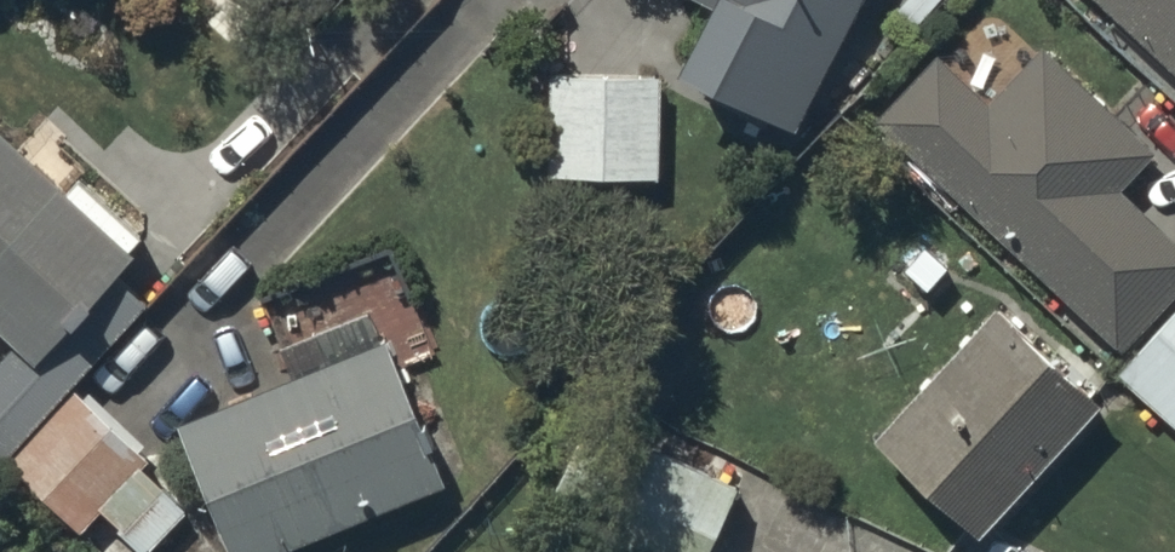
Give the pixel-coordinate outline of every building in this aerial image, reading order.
[(326,11),(337,0),(315,0),(326,11)] [(847,0),(689,0),(666,44),(790,109),(847,0)] [(1174,67),(1174,0),(1103,0),(1174,67)] [(872,109),(1118,340),(1174,279),(1174,235),(1114,178),(1153,138),(1042,34),(986,94),(933,44),(872,109)] [(653,60),(558,60),(558,74),(549,74),(549,173),(661,174),(662,70),(653,70),(653,60)] [(0,120),(0,323),(29,350),(130,242),(0,120)] [(1101,394),(999,295),(871,427),(973,526),(1101,394)] [(1117,362),(1174,413),(1174,297),(1117,362)] [(175,407),(234,551),(235,551),(441,468),(381,323),(175,407)] [(5,446),(80,517),(98,498),(145,541),(184,500),(138,457),(146,448),(70,377),(5,446)]
